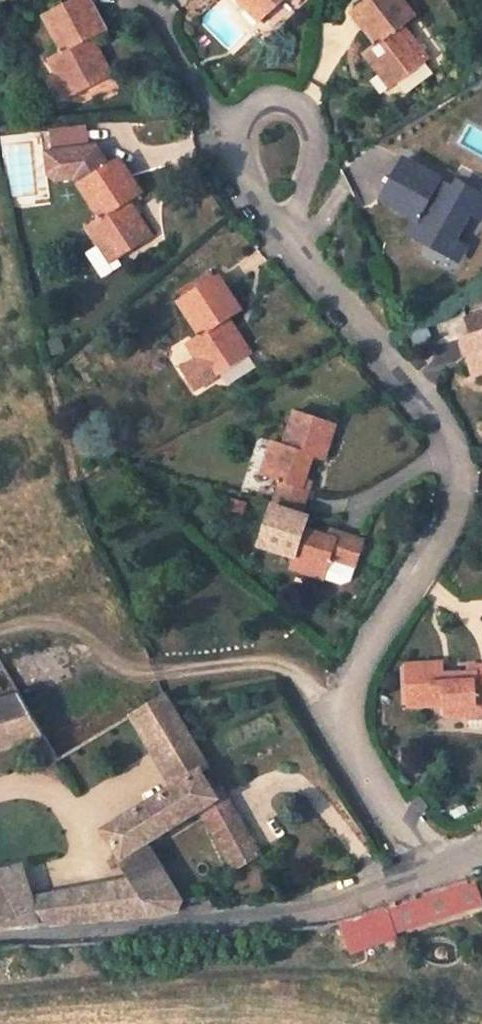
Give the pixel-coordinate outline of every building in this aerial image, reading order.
[(42,13),(58,49),(40,56),(52,82),(64,77),(69,91),(101,77),(84,38),(102,31),(88,0),(75,0),(42,13)] [(229,2),(246,21),(255,13),(265,24),(291,0),(231,0),(229,2)] [(355,13),(379,45),(366,56),(380,76),(389,70),(399,84),(429,63),(403,28),(417,18),(403,0),(372,0),(355,13)] [(255,13),(246,21),(257,33),(265,24),(255,13)] [(389,70),(380,76),(390,91),(399,84),(389,70)] [(64,77),(52,82),(58,96),(69,91),(64,77)] [(76,192),(101,227),(88,234),(104,256),(113,250),(121,263),(154,239),(130,205),(142,197),(117,162),(106,170),(96,153),(40,149),(41,174),(51,186),(71,184),(76,192)] [(447,192),(411,171),(385,214),(423,234),(414,247),(437,261),(443,249),(458,259),(477,227),(439,205),(447,192)] [(452,269),(458,259),(443,249),(437,261),(452,269)] [(113,250),(104,256),(113,269),(121,263),(113,250)] [(225,277),(183,305),(205,336),(193,345),(209,369),(218,362),(228,374),(259,352),(231,317),(248,307),(225,277)] [(476,324),(481,341),(472,344),(481,374),(481,322),(476,324)] [(218,362),(209,369),(218,382),(228,374),(218,362)] [(292,480),(285,506),(301,510),(314,512),(325,474),(316,472),(323,448),(336,451),(344,414),(303,404),(293,441),(282,438),(272,475),(292,480)] [(311,568),(347,577),(363,582),(373,575),(375,565),(381,534),(347,525),(346,530),(319,525),(323,512),(314,512),(301,510),(285,506),(274,547),(314,556),(311,568)] [(406,708),(444,708),(445,721),(467,720),(465,735),(481,735),(481,667),(469,667),(470,677),(442,678),(442,665),(405,666),(406,708)] [(131,731),(139,743),(187,714),(173,690),(110,731),(116,740),(131,731)] [(48,759),(59,754),(26,699),(0,705),(0,754),(39,743),(48,759)] [(187,714),(148,739),(180,789),(210,771),(218,767),(187,714)] [(96,749),(92,743),(85,748),(88,754),(96,749)] [(185,908),(153,852),(211,817),(239,800),(230,785),(220,789),(210,771),(107,832),(120,856),(111,860),(116,869),(127,866),(129,880),(131,883),(151,916),(185,908)] [(211,817),(236,859),(263,841),(239,800),(211,817)] [(263,841),(236,859),(244,871),(272,856),(263,841)] [(23,867),(0,872),(0,928),(151,916),(131,883),(34,900),(23,867)] [(395,931),(481,899),(481,889),(476,877),(340,923),(349,953),(396,938),(395,931)]
